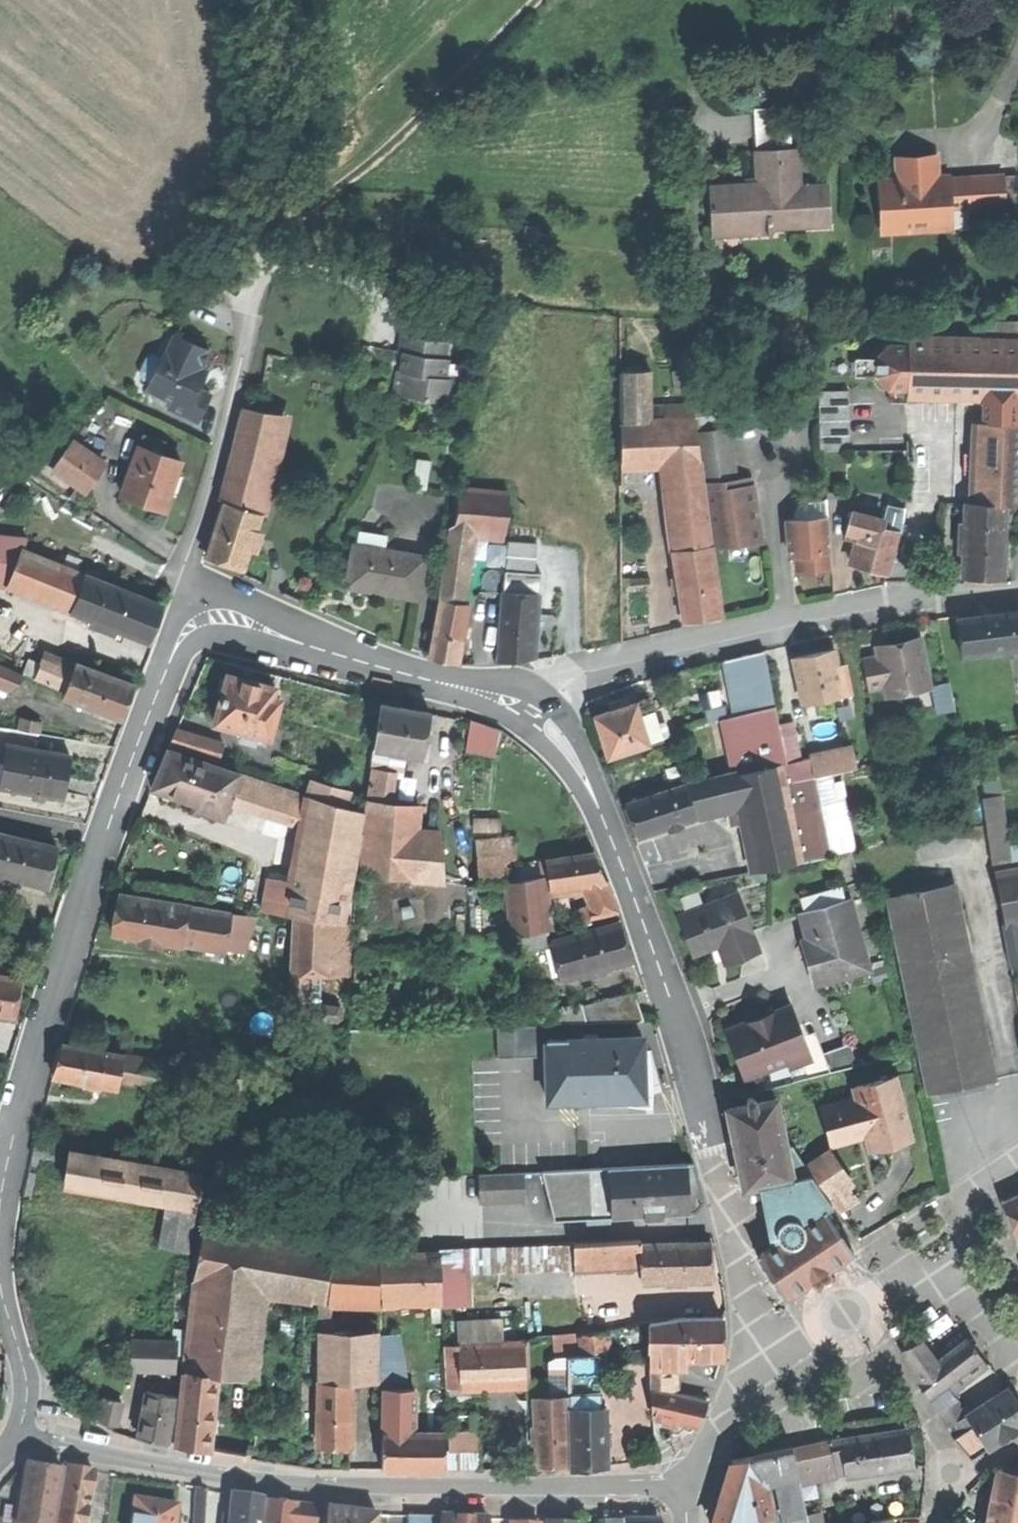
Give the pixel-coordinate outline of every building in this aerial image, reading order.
[(759,109),(759,140),(793,139),(792,108),(759,109)] [(759,140),(760,151),(793,150),(793,139),(759,140)] [(774,228),(829,227),(829,187),(798,188),(798,150),(793,150),(760,151),(757,151),(757,186),(711,187),(712,234),(749,233),(767,233),(767,237),(774,237),(774,228)] [(880,179),(882,231),(937,229),(936,208),(947,208),(946,176),(936,177),(925,177),(924,155),(910,156),(898,156),(898,179),(880,179)] [(935,155),(924,155),(925,177),(936,177),(935,155)] [(1001,174),(965,176),(966,207),(1002,206),(1001,174)] [(965,176),(946,176),(947,208),(966,207),(965,176)] [(948,228),(947,208),(936,208),(937,229),(948,228)] [(982,340),(1017,341),(1017,323),(982,322),(982,340)] [(448,338),(402,330),(399,348),(404,349),(401,366),(398,366),(394,390),(413,393),(447,399),(451,376),(442,374),(448,338)] [(169,408),(199,421),(205,410),(212,394),(200,389),(204,380),(200,378),(204,368),(202,367),(210,349),(203,346),(201,340),(188,334),(181,336),(175,333),(167,351),(165,350),(161,359),(163,360),(154,381),(151,380),(147,389),(172,400),(169,408)] [(908,339),(908,345),(908,388),(908,396),(1017,398),(1017,341),(982,340),(908,339)] [(891,388),(908,388),(908,345),(891,345),(877,358),(877,374),(891,388)] [(144,376),(151,380),(154,381),(163,360),(161,359),(154,356),(148,357),(142,371),(144,376)] [(672,459),(683,548),(711,544),(703,483),(707,482),(706,476),(698,431),(695,419),(652,420),(652,371),(622,371),(622,461),(672,459)] [(820,451),(851,451),(850,390),(819,390),(820,451)] [(692,402),(695,416),(721,411),(719,398),(692,402)] [(223,499),(226,500),(259,510),(283,414),(246,404),(223,499)] [(695,416),(695,419),(698,431),(726,426),(724,411),(721,411),(695,416)] [(981,503),(1005,504),(1017,505),(1017,424),(983,423),(981,503)] [(698,431),(706,476),(736,471),(728,426),(726,426),(698,431)] [(122,495),(165,509),(171,490),(181,461),(152,451),(156,439),(143,434),(122,495)] [(38,456),(55,468),(70,446),(53,435),(38,456)] [(78,485),(86,491),(105,464),(73,442),(70,446),(55,468),(54,469),(78,485)] [(707,482),(708,488),(752,483),(751,477),(707,482)] [(708,488),(714,546),(758,541),(752,483),(708,488)] [(87,492),(86,491),(78,485),(69,498),(79,504),(87,492)] [(460,486),(454,529),(472,531),(493,534),(503,535),(509,492),(460,486)] [(814,569),(833,567),(828,498),(808,500),(805,501),(801,505),(798,508),(797,512),(797,516),(789,517),(791,546),(797,545),(799,570),(814,569)] [(225,561),(246,567),(264,511),(259,510),(226,500),(208,556),(225,561)] [(984,577),(1003,578),(1005,504),(981,503),(966,503),(964,577),(984,577)] [(869,567),(888,572),(899,533),(901,533),(904,523),(886,518),(885,520),(853,511),(847,529),(859,533),(851,562),(869,567)] [(440,597),(463,600),(472,531),(454,529),(449,528),(440,597)] [(358,531),(356,542),(388,548),(391,537),(358,531)] [(507,536),(503,535),(493,534),(491,548),(505,550),(507,536)] [(10,585),(22,553),(26,543),(0,539),(0,585),(10,585)] [(354,542),(346,587),(365,591),(379,594),(380,591),(419,598),(427,555),(388,548),(356,542),(354,542)] [(702,618),(722,615),(711,544),(683,548),(674,550),(684,620),(702,618)] [(10,585),(73,610),(86,577),(22,553),(10,585)] [(506,568),(505,576),(522,577),(521,591),(540,592),(542,570),(506,568)] [(72,613),(147,642),(154,624),(161,604),(86,576),(86,577),(73,610),(72,613)] [(505,576),(505,590),(521,591),(522,577),(505,576)] [(517,658),(537,659),(540,592),(521,591),(505,590),(501,657),(517,658)] [(443,659),(462,661),(470,601),(463,600),(440,597),(432,658),(443,659)] [(1017,649),(1017,611),(991,615),(958,619),(963,656),(1017,649)] [(885,687),(886,695),(909,690),(908,684),(929,680),(921,638),(898,643),(877,647),(879,656),(885,687)] [(794,657),(803,704),(851,694),(845,663),(838,665),(835,649),(810,654),(794,657)] [(724,660),(735,715),(776,706),(765,651),(724,660)] [(869,690),(885,687),(879,656),(863,659),(869,690)] [(36,680),(66,692),(77,664),(60,658),(56,668),(43,663),(36,680)] [(64,697),(121,720),(127,705),(134,687),(77,664),(66,692),(64,697)] [(0,665),(0,686),(10,691),(25,675),(0,665)] [(252,680),(228,674),(228,678),(221,681),(219,690),(223,694),(216,723),(243,730),(257,733),(270,736),(280,698),(273,696),(276,686),(252,680)] [(931,683),(937,712),(955,708),(948,679),(931,683)] [(930,686),(929,680),(908,684),(909,690),(930,686)] [(609,702),(611,710),(626,706),(623,697),(609,702)] [(603,736),(609,757),(650,744),(650,743),(641,712),(638,702),(626,706),(611,710),(596,714),(603,736)] [(406,755),(425,758),(431,713),(406,709),(382,706),(376,751),(406,755)] [(721,718),(733,772),(733,774),(781,764),(788,762),(782,736),(776,706),(735,715),(721,718)] [(654,708),(641,712),(650,743),(663,739),(654,708)] [(20,732),(51,735),(52,723),(21,719),(20,732)] [(172,722),(166,738),(216,755),(221,739),(172,722)] [(501,731),(472,722),(467,752),(496,758),(501,731)] [(256,738),(257,733),(243,730),(241,739),(262,745),(263,740),(256,738)] [(794,734),(782,736),(788,762),(800,760),(794,734)] [(64,798),(68,778),(71,757),(8,746),(5,763),(0,762),(0,778),(3,778),(1,787),(64,798)] [(239,774),(168,749),(162,767),(154,788),(225,814),(230,802),(239,774)] [(852,749),(810,758),(815,778),(857,770),(852,749)] [(404,774),(406,755),(376,751),(374,770),(394,773),(404,774)] [(788,762),(781,764),(785,783),(794,781),(794,783),(815,778),(810,758),(800,760),(788,762)] [(781,764),(733,774),(738,800),(743,823),(754,872),(802,862),(785,783),(781,764)] [(390,804),(394,773),(374,770),(368,802),(390,804)] [(733,772),(688,785),(696,810),(725,803),(738,800),(733,774),(733,772)] [(309,796),(239,774),(230,802),(303,826),(309,796)] [(831,856),(815,778),(794,783),(794,781),(785,783),(802,862),(831,856)] [(313,780),(309,796),(347,807),(351,790),(313,780)] [(633,820),(638,836),(698,817),(696,810),(688,785),(688,783),(627,803),(633,820)] [(991,864),(993,864),(1007,861),(999,795),(983,797),(991,864)] [(347,807),(309,796),(303,826),(292,882),(286,916),(298,918),(345,924),(365,812),(347,807)] [(743,823),(738,800),(725,803),(730,825),(743,823)] [(419,806),(390,804),(368,802),(362,876),(447,883),(442,835),(417,833),(419,806)] [(49,887),(53,868),(58,848),(0,835),(0,876),(49,887)] [(583,887),(606,883),(594,853),(548,862),(552,892),(583,887)] [(995,873),(1017,869),(1017,859),(1007,861),(993,864),(995,873)] [(995,873),(1005,925),(1017,922),(1017,869),(995,873)] [(511,937),(550,929),(544,877),(507,883),(511,937)] [(264,912),(286,916),(292,882),(270,878),(264,912)] [(609,893),(606,883),(583,887),(588,910),(614,905),(609,893)] [(961,1086),(993,1080),(954,883),(889,896),(928,1093),(961,1086)] [(806,896),(811,911),(839,904),(834,888),(806,896)] [(719,945),(725,963),(758,950),(737,893),(679,915),(687,935),(695,954),(719,945)] [(113,935),(184,947),(185,942),(191,907),(120,895),(117,913),(113,935)] [(810,964),(815,984),(868,969),(849,901),(839,904),(811,911),(802,914),(811,947),(805,948),(810,964)] [(619,918),(614,905),(588,910),(591,924),(619,918)] [(223,912),(191,907),(185,942),(217,948),(223,912)] [(571,928),(591,924),(588,910),(568,914),(571,928)] [(239,915),(223,912),(217,948),(233,950),(239,915)] [(345,938),(345,924),(298,918),(295,1000),(322,1002),(322,976),(345,976),(345,938)] [(552,941),(563,979),(632,961),(627,942),(622,922),(552,941)] [(1005,925),(1003,925),(1011,965),(1017,964),(1017,922),(1005,925)] [(357,925),(345,924),(345,938),(356,938),(357,925)] [(373,954),(355,954),(354,981),(373,981),(373,954)] [(16,1017),(19,998),(22,979),(0,976),(0,1015),(16,1017)] [(587,1022),(642,1020),(634,996),(583,1007),(587,1022)] [(341,1007),(316,1003),(314,1018),(339,1022),(343,1020),(345,1016),(344,1011),(341,1007)] [(555,1023),(587,1022),(583,1007),(582,1003),(554,1012),(555,1023)] [(740,1066),(744,1078),(752,1075),(788,1061),(791,1069),(812,1061),(802,1034),(794,1016),(775,1023),(771,1013),(733,1028),(742,1051),(735,1054),(740,1066)] [(516,1058),(548,1057),(548,1041),(547,1026),(515,1027),(516,1058)] [(499,1058),(516,1058),(515,1027),(498,1027),(499,1058)] [(813,1030),(802,1034),(812,1061),(791,1069),(788,1061),(752,1075),(758,1091),(830,1072),(822,1052),(813,1030)] [(644,1039),(574,1040),(575,1100),(645,1098),(644,1071),(644,1039)] [(549,1101),(575,1100),(574,1040),(548,1041),(548,1057),(549,1101)] [(850,1043),(822,1052),(830,1072),(857,1066),(850,1043)] [(60,1058),(56,1078),(80,1082),(101,1086),(119,1089),(120,1083),(125,1055),(62,1044),(60,1058)] [(169,1063),(125,1055),(120,1083),(164,1091),(169,1063)] [(226,1097),(237,1099),(240,1080),(230,1078),(226,1097)] [(820,1108),(831,1146),(867,1135),(872,1151),(891,1145),(912,1139),(899,1096),(888,1100),(882,1078),(854,1087),(857,1096),(820,1108)] [(100,1091),(101,1086),(80,1082),(79,1087),(100,1091)] [(727,1109),(734,1141),(782,1131),(776,1099),(756,1103),(755,1098),(747,1099),(748,1105),(727,1109)] [(788,1180),(792,1179),(789,1164),(785,1146),(782,1131),(734,1141),(736,1154),(744,1189),(760,1186),(777,1182),(788,1180)] [(791,1145),(785,1146),(789,1164),(800,1161),(791,1145)] [(201,1176),(70,1154),(65,1184),(168,1201),(196,1206),(201,1176)] [(831,1154),(809,1169),(825,1192),(846,1178),(831,1154)] [(792,1179),(788,1180),(807,1207),(826,1194),(825,1192),(809,1169),(803,1160),(800,1161),(789,1164),(792,1179)] [(688,1165),(611,1168),(613,1218),(645,1216),(663,1216),(690,1215),(690,1212),(688,1168),(688,1165)] [(525,1173),(479,1175),(480,1204),(526,1202),(525,1173)] [(540,1173),(525,1173),(526,1202),(541,1201),(540,1173)] [(856,1200),(846,1178),(825,1192),(826,1194),(834,1205),(838,1211),(856,1200)] [(807,1207),(788,1180),(777,1182),(796,1211),(800,1208),(808,1221),(826,1210),(834,1205),(826,1194),(807,1207)] [(760,1186),(771,1246),(780,1240),(777,1235),(776,1230),(777,1225),(781,1219),(786,1217),(792,1216),(797,1217),(802,1221),(804,1224),(808,1221),(800,1208),(796,1211),(777,1182),(760,1186)] [(1016,1233),(1017,1232),(1017,1195),(1004,1202),(1010,1218),(1016,1233)] [(188,1251),(196,1206),(168,1201),(161,1246),(188,1251)] [(757,1255),(786,1297),(812,1279),(827,1269),(854,1252),(850,1245),(826,1210),(808,1221),(804,1224),(780,1240),(771,1246),(757,1255)] [(780,1240),(804,1224),(802,1221),(797,1217),(792,1216),(786,1217),(781,1219),(777,1225),(776,1230),(777,1235),(780,1240)] [(205,1226),(194,1284),(229,1290),(266,1296),(272,1238),(205,1226)] [(333,1249),(272,1238),(266,1296),(328,1303),(333,1249)] [(853,1238),(850,1245),(854,1252),(859,1240),(853,1238)] [(635,1263),(643,1262),(643,1245),(643,1240),(577,1243),(578,1274),(584,1274),(583,1265),(617,1264),(618,1272),(635,1271),(635,1263)] [(713,1243),(643,1245),(643,1262),(644,1283),(714,1280),(714,1262),(713,1243)] [(430,1303),(443,1302),(440,1253),(382,1255),(383,1304),(430,1303)] [(335,1255),(331,1304),(379,1306),(379,1257),(335,1255)] [(831,1275),(827,1269),(812,1279),(815,1285),(831,1275)] [(194,1284),(184,1372),(219,1377),(229,1290),(194,1284)] [(266,1296),(229,1290),(219,1377),(257,1382),(266,1296)] [(443,1332),(443,1302),(430,1303),(430,1332),(443,1332)] [(334,1333),(331,1304),(322,1306),(321,1333),(334,1333)] [(686,1366),(686,1357),(686,1317),(652,1322),(652,1386),(679,1392),(679,1375),(670,1375),(670,1366),(686,1366)] [(724,1317),(686,1317),(686,1357),(724,1357),(724,1336),(724,1317)] [(460,1321),(461,1346),(505,1344),(503,1319),(460,1321)] [(407,1375),(403,1330),(378,1333),(382,1378),(407,1375)] [(611,1331),(579,1334),(580,1355),(602,1353),(613,1353),(611,1331)] [(321,1333),(321,1382),(346,1383),(347,1333),(334,1333),(321,1333)] [(560,1357),(569,1356),(580,1355),(579,1334),(558,1336),(560,1357)] [(975,1349),(968,1339),(937,1359),(921,1339),(901,1350),(929,1398),(972,1366),(982,1359),(975,1349)] [(129,1354),(176,1358),(178,1342),(130,1341),(129,1354)] [(463,1389),(528,1385),(526,1343),(505,1344),(461,1346),(463,1389)] [(448,1389),(463,1389),(461,1346),(446,1347),(448,1389)] [(570,1407),(573,1407),(603,1407),(602,1353),(580,1355),(569,1356),(570,1407)] [(987,1366),(982,1359),(972,1366),(978,1373),(987,1366)] [(953,1393),(978,1373),(972,1366),(929,1398),(937,1413),(955,1400),(957,1399),(953,1393)] [(192,1448),(211,1450),(219,1377),(184,1372),(176,1446),(192,1448)] [(336,1447),(354,1447),(354,1383),(346,1383),(321,1382),(321,1447),(336,1447)] [(971,1460),(1017,1428),(1017,1404),(1008,1389),(966,1417),(961,1420),(967,1429),(954,1437),(971,1460)] [(702,1415),(705,1401),(652,1390),(655,1416),(664,1418),(679,1422),(699,1426),(702,1415)] [(386,1391),(386,1413),(410,1414),(410,1391),(386,1391)] [(154,1440),(169,1443),(177,1398),(147,1392),(139,1437),(154,1440)] [(537,1397),(538,1410),(568,1409),(567,1397),(537,1397)] [(100,1422),(118,1426),(123,1403),(105,1400),(100,1422)] [(950,1431),(954,1437),(967,1429),(961,1420),(966,1417),(955,1400),(937,1413),(950,1431)] [(573,1407),(575,1470),(593,1467),(610,1465),(609,1407),(603,1407),(573,1407)] [(554,1466),(569,1465),(568,1409),(538,1410),(538,1427),(538,1443),(539,1466),(554,1466)] [(386,1413),(386,1432),(410,1432),(410,1414),(386,1413)] [(677,1429),(679,1422),(664,1418),(662,1426),(677,1429)] [(530,1443),(538,1443),(538,1427),(529,1428),(530,1443)] [(907,1430),(843,1440),(846,1460),(848,1475),(913,1465),(910,1449),(907,1430)] [(386,1432),(384,1432),(384,1470),(410,1470),(444,1470),(445,1432),(410,1432),(386,1432)] [(843,1437),(793,1448),(798,1476),(799,1478),(837,1472),(835,1462),(846,1460),(843,1440),(843,1437)] [(771,1514),(770,1509),(763,1475),(770,1474),(776,1480),(798,1476),(793,1448),(732,1460),(713,1522),(724,1522),(767,1515),(771,1514)] [(450,1454),(451,1471),(482,1470),(482,1453),(450,1454)] [(27,1462),(17,1522),(55,1522),(64,1468),(44,1465),(27,1462)] [(68,1467),(59,1522),(85,1522),(94,1472),(80,1469),(68,1467)] [(1017,1471),(997,1467),(987,1522),(1017,1522),(1017,1471)] [(785,1522),(808,1522),(799,1478),(798,1476),(776,1480),(782,1507),(785,1522)] [(206,1489),(196,1489),(194,1522),(204,1522),(206,1489)] [(234,1495),(232,1517),(231,1522),(262,1522),(265,1499),(248,1497),(234,1495)] [(133,1522),(175,1522),(178,1505),(157,1502),(137,1499),(133,1522)] [(265,1522),(294,1522),(297,1503),(284,1502),(267,1500),(265,1522)] [(297,1503),(294,1522),(321,1522),(323,1506),(297,1503)] [(770,1509),(771,1514),(767,1515),(768,1522),(785,1522),(782,1507),(770,1509)] [(379,1515),(326,1509),(325,1522),(378,1522),(379,1515)]
